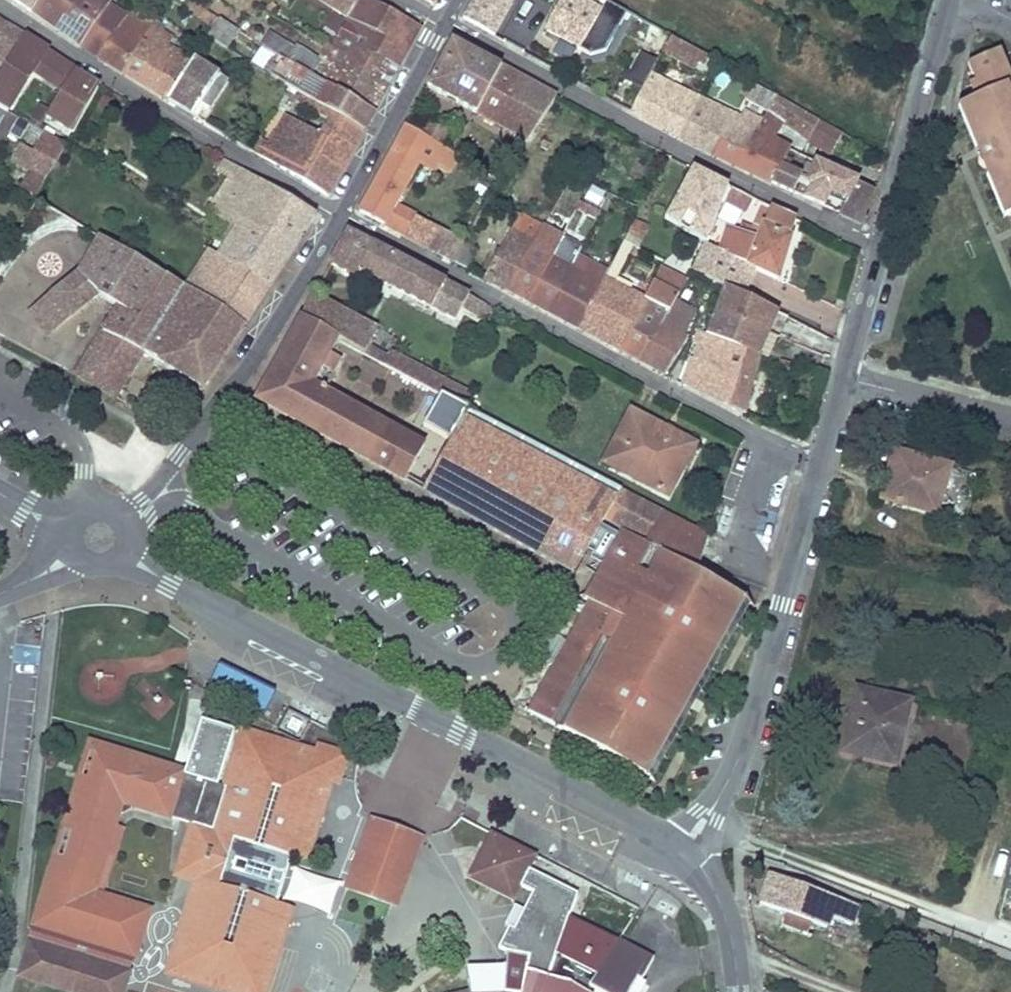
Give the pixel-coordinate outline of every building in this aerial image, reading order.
[(15,2),(32,12),(40,0),(13,0),(15,2)] [(32,12),(64,35),(81,46),(98,57),(115,32),(119,34),(127,19),(101,0),(41,0),(32,12)] [(191,0),(185,9),(205,22),(211,14),(196,4),(191,0)] [(348,17),(357,0),(320,0),(348,17)] [(334,47),(352,55),(357,44),(398,67),(420,27),(371,0),(357,0),(348,17),(344,24),(334,47)] [(604,0),(564,0),(547,31),(571,45),(577,35),(583,39),(605,0),(604,0)] [(271,5),(267,12),(273,15),(276,9),(271,5)] [(98,57),(122,75),(154,27),(132,11),(127,19),(119,34),(115,32),(98,57)] [(211,14),(205,22),(213,28),(219,20),(211,14)] [(729,37),(688,14),(676,36),(716,60),(729,37)] [(207,37),(225,49),(235,30),(219,20),(213,28),(207,37)] [(157,23),(154,27),(174,40),(176,35),(157,23)] [(0,31),(0,62),(5,65),(24,36),(5,25),(0,31)] [(154,27),(122,75),(166,101),(192,62),(169,48),(174,40),(154,27)] [(271,34),(263,47),(281,58),(286,61),(294,48),(271,34)] [(578,49),(583,39),(577,35),(571,45),(578,49)] [(54,55),(24,36),(5,65),(0,74),(0,106),(8,111),(32,72),(40,77),(54,55)] [(670,37),(662,52),(696,70),(699,64),(705,67),(709,58),(672,37),(670,37)] [(452,41),(427,87),(498,126),(522,79),(501,67),(452,41)] [(294,48),(286,61),(374,114),(398,67),(357,44),(352,55),(334,47),(329,45),(327,49),(320,62),(295,47),(294,48)] [(651,74),(660,58),(643,50),(630,73),(626,71),(622,77),(644,88),(651,75),(651,74)] [(981,98),(1010,85),(1010,80),(1003,60),(999,52),(999,51),(968,64),(974,80),(981,98)] [(54,55),(40,77),(62,90),(73,73),(76,69),(54,55)] [(272,75),(271,76),(300,93),(313,100),(364,131),(374,114),(286,61),(281,58),(276,67),(273,65),(269,73),(272,75)] [(166,101),(193,117),(201,106),(209,112),(227,84),(219,78),(219,77),(193,60),(192,62),(166,101)] [(705,67),(699,64),(696,70),(701,73),(705,67)] [(49,111),(46,116),(73,133),(98,90),(73,73),(62,90),(49,111)] [(651,74),(651,75),(644,88),(632,112),(678,137),(699,97),(651,74)] [(539,88),(522,79),(498,126),(511,133),(539,88)] [(967,83),(974,101),(981,98),(974,80),(967,83)] [(750,82),(742,96),(748,99),(756,85),(750,82)] [(756,85),(748,99),(769,111),(778,98),(756,85)] [(962,106),(958,108),(970,136),(976,150),(980,148),(983,154),(981,155),(980,158),(979,161),(979,164),(981,167),(984,169),(986,170),(989,169),(992,175),(987,177),(1004,219),(1009,217),(1010,222),(1010,85),(981,98),(974,101),(962,106)] [(539,88),(511,133),(527,142),(556,97),(539,88)] [(300,93),(296,101),(308,108),(313,100),(300,93)] [(699,97),(678,137),(712,154),(725,129),(749,141),(755,131),(761,122),(744,112),(740,118),(699,97)] [(761,122),(755,131),(771,140),(783,121),(808,139),(807,140),(830,155),(843,135),(779,97),(778,98),(769,111),(761,122)] [(263,141),(255,153),(327,196),(364,131),(313,100),(308,108),(331,121),(322,137),(287,115),(269,145),(263,141)] [(32,118),(42,123),(46,116),(49,111),(40,106),(32,118)] [(429,123),(422,135),(441,146),(448,134),(429,123)] [(360,212),(406,236),(416,216),(395,205),(418,163),(434,172),(437,167),(448,173),(458,157),(441,146),(422,135),(406,126),(360,212)] [(725,129),(712,154),(793,193),(802,176),(788,170),(791,164),(785,161),(789,150),(771,140),(755,131),(749,141),(725,129)] [(22,187),(38,195),(53,166),(65,146),(46,133),(35,150),(34,150),(22,168),(29,173),(22,187)] [(22,143),(11,163),(22,168),(34,150),(22,143)] [(230,179),(238,167),(225,160),(217,171),(230,179)] [(250,175),(238,167),(230,179),(210,210),(238,227),(218,258),(236,269),(238,266),(268,287),(315,215),(265,184),(250,175)] [(692,168),(665,220),(680,229),(688,234),(705,244),(723,200),(728,187),(720,182),(700,173),(692,168)] [(497,172),(493,178),(500,181),(503,175),(497,172)] [(856,183),(840,213),(866,225),(875,192),(856,183)] [(728,187),(723,200),(744,211),(751,199),(728,187)] [(580,201),(576,210),(596,219),(601,210),(580,201)] [(764,205),(759,218),(766,221),(771,209),(764,205)] [(693,271),(719,283),(730,257),(739,261),(777,280),(795,220),(771,209),(766,221),(759,218),(754,231),(762,234),(759,241),(740,235),(728,230),(720,252),(705,244),(701,253),(693,271)] [(507,291),(542,227),(519,215),(485,278),(507,291)] [(406,236),(405,237),(428,249),(439,228),(416,216),(406,236)] [(626,242),(642,246),(648,225),(632,220),(626,242)] [(542,227),(507,291),(528,301),(560,237),(561,237),(542,227)] [(743,227),(740,235),(759,241),(762,234),(754,231),(743,227)] [(439,228),(428,249),(454,262),(465,242),(439,228)] [(471,231),(465,242),(471,245),(477,234),(471,231)] [(348,234),(331,264),(359,278),(362,272),(456,319),(462,308),(482,319),(483,316),(492,320),(497,311),(469,296),(348,234)] [(705,244),(688,234),(683,244),(701,253),(705,244)] [(612,235),(605,252),(616,257),(623,241),(612,235)] [(560,237),(528,301),(547,312),(576,256),(581,247),(560,237)] [(160,362),(203,388),(243,327),(186,289),(101,239),(79,274),(40,306),(38,312),(37,315),(39,321),(42,325),(46,327),(52,328),(60,326),(99,294),(119,307),(76,374),(115,397),(143,352),(160,362)] [(616,257),(580,329),(619,350),(645,299),(612,283),(628,253),(632,246),(623,241),(616,257)] [(476,248),(471,245),(465,242),(454,262),(466,269),(476,248)] [(616,257),(605,252),(597,266),(576,256),(547,312),(580,329),(616,257)] [(199,269),(186,289),(243,327),(268,287),(238,266),(236,269),(218,258),(211,254),(201,270),(199,269)] [(724,285),(727,288),(739,261),(730,257),(719,283),(724,285)] [(645,299),(619,350),(641,362),(676,302),(678,297),(653,283),(645,299)] [(697,331),(697,332),(758,358),(758,357),(766,330),(770,332),(777,312),(727,288),(724,285),(706,334),(697,331)] [(376,330),(314,297),(303,318),(336,338),(363,354),(376,330)] [(676,302),(641,362),(665,375),(689,338),(685,336),(687,330),(678,325),(687,308),(676,302)] [(687,330),(696,313),(687,308),(678,325),(687,330)] [(405,481),(424,447),(324,393),(329,384),(325,381),(324,378),(325,374),(327,372),(319,368),(336,338),(303,318),(285,351),(279,359),(257,400),(405,481)] [(758,358),(697,332),(693,342),(702,345),(696,362),(692,360),(683,385),(743,415),(758,358)] [(390,353),(383,366),(440,395),(463,407),(470,395),(390,353)] [(604,521),(622,490),(463,407),(440,395),(423,426),(450,441),(425,487),(425,488),(432,492),(430,495),(458,510),(461,506),(479,516),(477,521),(550,562),(551,559),(576,573),(580,565),(604,521)] [(678,458),(687,441),(631,411),(604,463),(623,473),(626,466),(652,481),(649,487),(667,496),(685,462),(678,458)] [(685,462),(695,445),(687,441),(678,458),(685,462)] [(895,474),(888,501),(936,515),(950,467),(895,451),(888,472),(895,474)] [(652,481),(626,466),(623,473),(649,487),(652,481)] [(888,472),(881,499),(888,501),(895,474),(888,472)] [(622,490),(604,521),(621,530),(597,574),(593,583),(584,599),(589,601),(528,711),(649,779),(748,601),(696,573),(703,553),(708,535),(622,490)] [(461,506),(458,510),(477,521),(479,516),(461,506)] [(207,692),(262,720),(274,697),(219,669),(207,692)] [(896,757),(910,703),(856,689),(841,751),(871,759),(873,752),(896,757)] [(325,802),(326,786),(327,782),(328,777),(341,780),(349,754),(317,744),(313,755),(250,735),(237,778),(231,776),(227,788),(169,770),(163,767),(154,762),(144,758),(135,754),(133,759),(127,757),(97,748),(85,788),(77,786),(65,825),(72,828),(55,882),(48,879),(34,925),(135,956),(149,911),(104,897),(94,893),(115,824),(118,813),(132,806),(194,825),(201,827),(197,840),(190,838),(189,839),(186,840),(184,843),(182,846),(182,850),(182,853),(182,856),(183,861),(190,863),(186,876),(198,879),(169,972),(233,991),(263,991),(277,946),(281,947),(287,927),(283,925),(287,912),(275,908),(277,902),(280,893),(275,885),(280,869),(288,864),(291,855),(303,860),(307,846),(311,848),(325,802)] [(85,788),(97,748),(90,746),(77,786),(85,788)] [(894,764),(896,757),(873,752),(871,759),(894,764)] [(339,785),(341,780),(328,777),(327,782),(339,785)] [(396,843),(401,831),(371,820),(367,832),(396,843)] [(104,897),(126,828),(115,824),(94,893),(104,897)] [(55,882),(72,828),(65,825),(48,879),(55,882)] [(197,840),(201,827),(194,825),(190,838),(197,840)] [(397,907),(422,838),(401,831),(396,843),(367,832),(346,888),(392,906),(397,907)] [(513,900),(536,856),(491,833),(468,878),(513,900)] [(186,876),(190,863),(183,861),(179,873),(186,876)] [(280,893),(288,864),(280,869),(275,885),(280,893)] [(857,926),(873,932),(879,917),(863,911),(862,913),(856,910),(857,908),(771,875),(760,904),(788,915),(784,925),(806,933),(810,923),(826,929),(830,918),(850,926),(854,916),(860,918),(857,926)] [(581,911),(587,897),(577,894),(572,908),(581,911)] [(287,912),(289,906),(277,902),(275,908),(287,912)] [(587,987),(597,991),(630,991),(637,979),(641,982),(654,959),(619,938),(618,941),(568,918),(553,962),(548,978),(525,973),(529,957),(506,953),(505,966),(503,991),(584,991),(587,987)] [(925,940),(921,951),(931,955),(938,937),(927,933),(925,940)] [(130,972),(29,941),(19,977),(66,991),(124,991),(126,986),(130,972)] [(529,957),(530,948),(507,944),(506,953),(529,957)] [(548,978),(553,962),(529,957),(525,973),(548,978)] [(505,966),(467,968),(470,991),(503,991),(505,966)]
